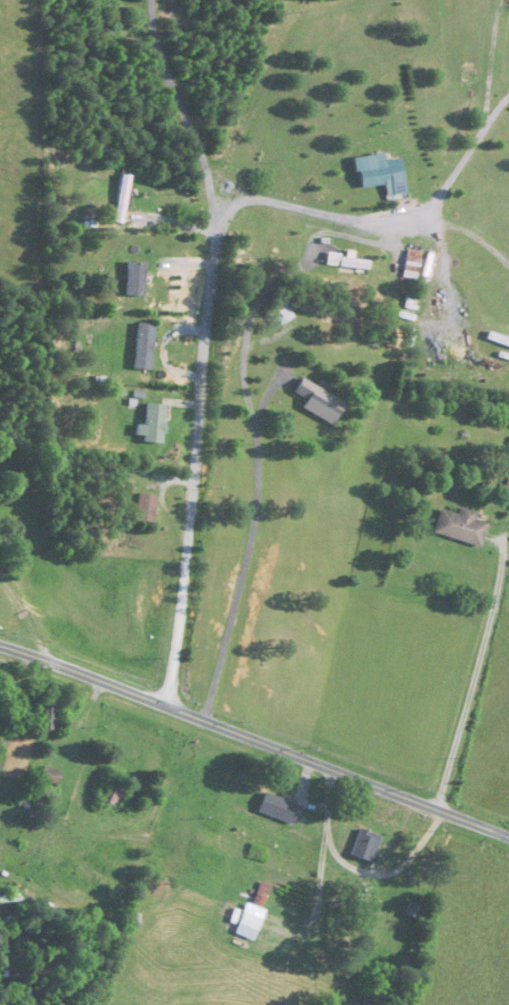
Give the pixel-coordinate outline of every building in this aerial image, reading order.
[(391,184),(392,196),(405,194),(401,160),(357,166),(360,189),(391,184)] [(130,176),(121,175),(115,223),(125,225),(130,176)] [(403,277),(417,280),(422,252),(408,250),(403,277)] [(327,266),(369,270),(370,259),(328,256),(327,266)] [(144,264),(126,264),(126,297),(144,297),(144,264)] [(268,313),(278,328),(294,317),(283,302),(268,313)] [(155,326),(137,324),(133,370),(150,371),(155,326)] [(508,347),(508,340),(489,333),(487,339),(508,347)] [(292,394),(306,401),(301,409),(332,425),(344,402),(300,380),(292,394)] [(164,406),(145,405),(144,426),(139,426),(138,443),(162,444),(164,406)] [(151,525),(155,496),(137,494),(134,523),(151,525)] [(474,522),(476,514),(459,509),(457,515),(439,510),(432,535),(479,548),(486,525),(474,522)] [(60,772),(42,767),(39,780),(56,785),(60,772)] [(115,808),(124,787),(108,781),(100,801),(115,808)] [(20,815),(34,818),(40,794),(25,791),(20,815)] [(292,825),(299,804),(263,792),(256,812),(292,825)] [(379,836),(359,829),(349,856),(370,863),(379,836)] [(268,886),(260,883),(251,904),(259,908),(268,886)] [(356,897),(367,903),(375,889),(363,883),(356,897)]
